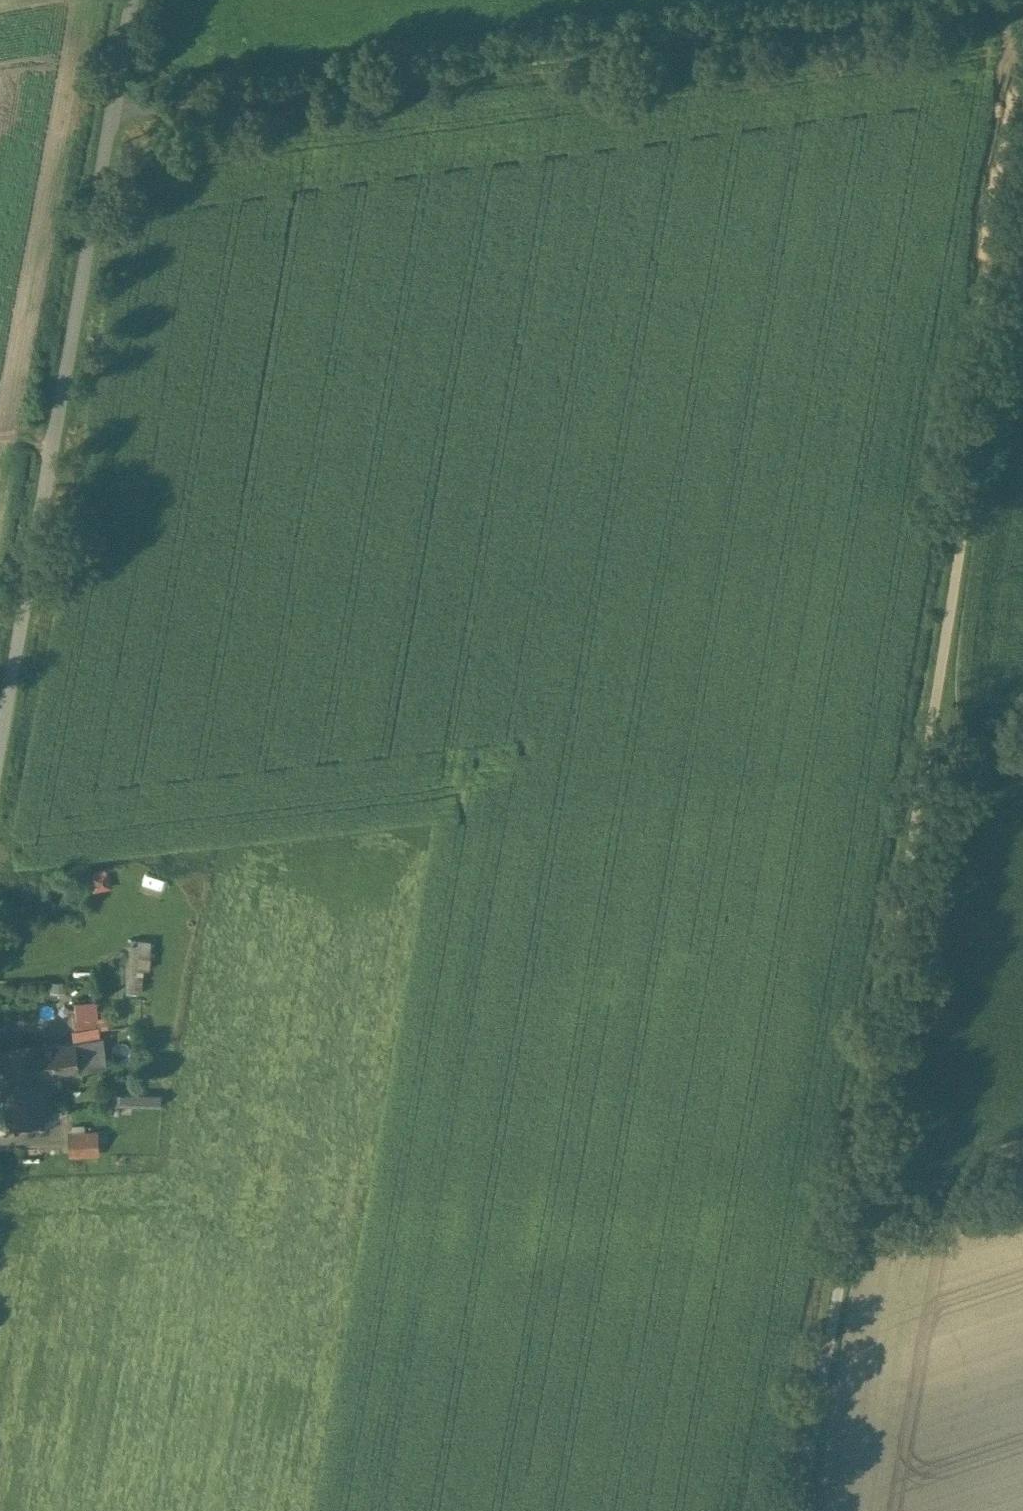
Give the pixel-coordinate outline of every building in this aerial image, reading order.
[(0,1051),(0,1064),(8,1119),(46,1115),(42,1091),(52,1089),(50,1073),(103,1067),(100,1038),(37,1047),(37,1045),(0,1051)] [(72,1133),(73,1164),(98,1163),(96,1132),(72,1133)]
